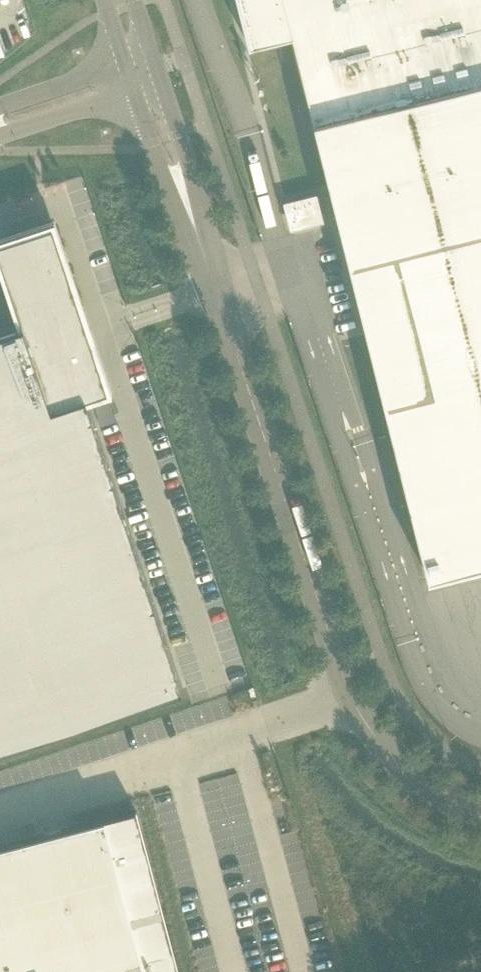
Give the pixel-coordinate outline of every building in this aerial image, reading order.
[(249,46),(292,35),(428,577),(480,564),(480,0),(237,0),(249,46)] [(314,198),(287,204),(293,226),(319,219),(314,198)] [(183,688),(86,397),(107,390),(51,223),(0,240),(0,257),(22,324),(0,331),(0,749),(183,688)] [(0,847),(0,971),(178,971),(136,811),(0,847)]
